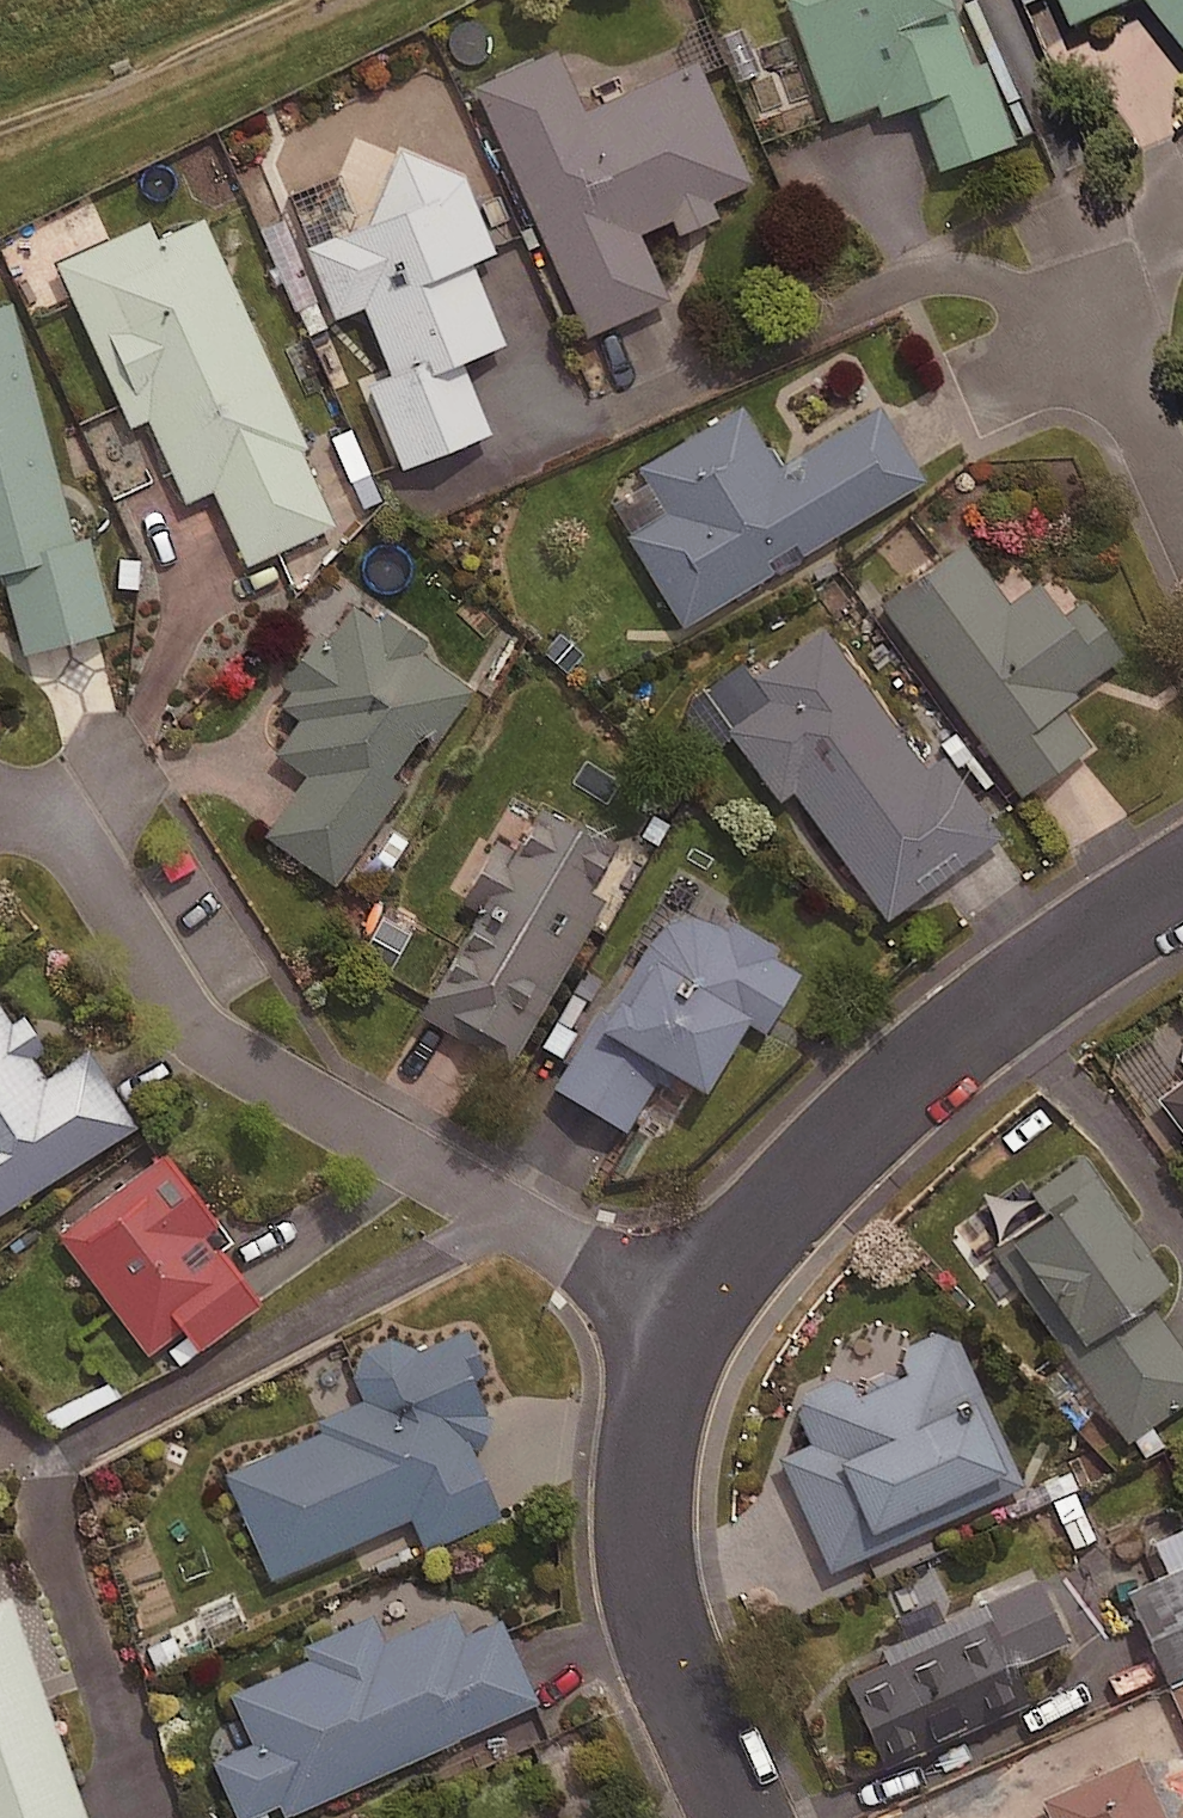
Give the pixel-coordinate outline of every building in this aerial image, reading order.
[(877,103),(883,116),(915,104),(940,169),(1008,143),(954,0),(819,0),(790,11),(831,120),(877,103)] [(1052,0),(1021,0),(1025,10),(1053,1),(1052,0)] [(1074,34),(1148,6),(1182,50),(1182,0),(1062,0),(1074,34)] [(582,113),(555,52),(476,88),(586,336),(666,300),(636,233),(670,218),(677,234),(717,216),(710,201),(748,184),(694,63),(582,113)] [(462,176),(417,155),(377,171),(395,215),(307,250),(334,318),(363,306),(391,375),(367,384),(400,469),(488,434),(459,361),(502,344),(469,261),(492,251),(462,176)] [(299,439),(202,218),(157,238),(151,224),(58,265),(130,428),(148,420),(184,501),(212,489),(245,565),(330,527),(293,442),(299,439)] [(9,306),(0,308),(0,573),(1,572),(23,654),(110,631),(85,536),(71,539),(9,306)] [(922,481),(877,408),(777,469),(741,410),(637,474),(663,516),(627,538),(682,628),(922,481)] [(379,490),(346,428),(320,441),(353,503),(379,490)] [(1009,605),(964,544),(880,604),(1019,796),(1088,746),(1056,703),(1119,657),(1081,604),(1062,618),(1037,584),(1009,605)] [(425,632),(363,590),(325,646),(312,637),(273,694),(303,714),(276,754),(307,775),(265,837),(335,885),(402,788),(388,779),(420,732),(434,742),(470,691),(412,651),(425,632)] [(877,697),(826,628),(752,681),(767,703),(728,731),(779,801),(792,792),(885,919),(996,839),(888,689),(877,697)] [(605,853),(541,817),(519,856),(496,843),(462,902),(484,914),(425,1019),(509,1067),(602,902),(583,891),(605,853)] [(801,967),(674,896),(613,1004),(603,999),(552,1089),(627,1131),(662,1070),(703,1093),(744,1021),(764,1033),(801,967)] [(0,996),(0,1213),(135,1125),(88,1052),(52,1075),(0,996)] [(1182,1134),(1182,1083),(1158,1102),(1182,1134)] [(1175,1147),(1182,1158),(1182,1141),(1175,1147)] [(220,1236),(158,1153),(54,1232),(146,1355),(180,1330),(196,1352),(257,1306),(211,1244),(220,1236)] [(1080,1160),(978,1232),(1126,1442),(1182,1402),(1182,1349),(1147,1299),(1168,1284),(1080,1160)] [(1020,1488),(947,1320),(788,1390),(812,1446),(779,1461),(828,1572),(1020,1488)] [(495,1429),(455,1336),(411,1355),(402,1336),(355,1356),(374,1399),(319,1423),(323,1432),(226,1474),(271,1579),(411,1518),(424,1549),(498,1517),(466,1442),(495,1429)] [(1130,1622),(1101,1553),(981,1604),(988,1619),(845,1679),(882,1764),(1052,1692),(1039,1661),(1130,1622)] [(1127,1589),(1167,1683),(1182,1676),(1182,1565),(1127,1589)] [(484,1593),(389,1636),(379,1614),(294,1653),(299,1666),(231,1697),(253,1743),(211,1762),(237,1817),(285,1817),(535,1703),(484,1593)] [(174,1626),(183,1645),(207,1633),(213,1645),(247,1629),(233,1599),(174,1626)] [(10,1600),(0,1603),(0,1817),(85,1817),(10,1600)] [(1166,1693),(1182,1729),(1182,1684),(1166,1693)] [(1136,1761),(1043,1803),(1050,1817),(1162,1817),(1136,1761)]
